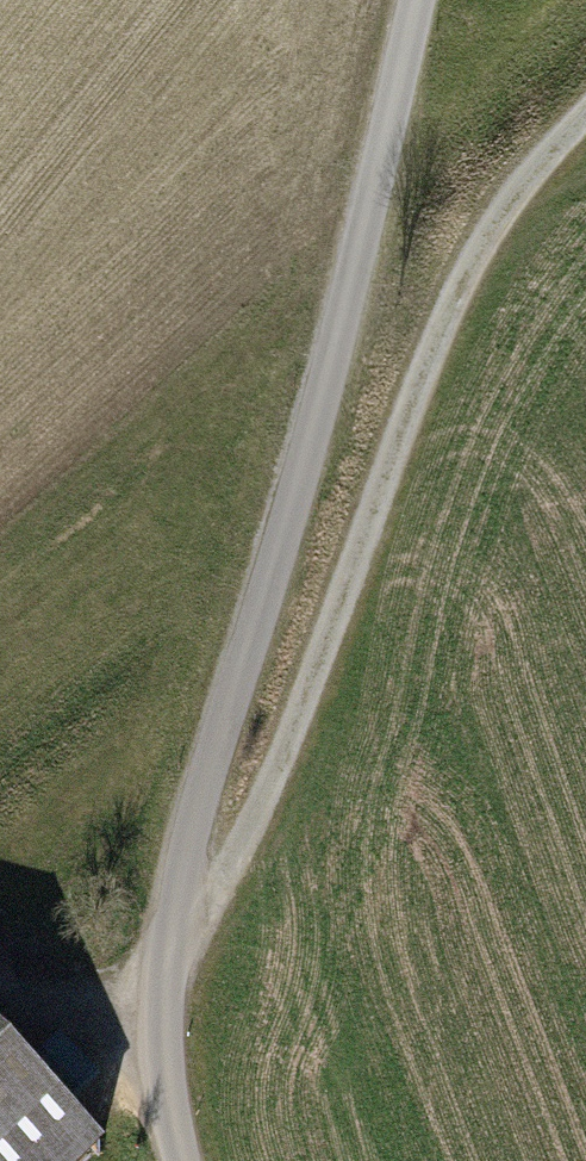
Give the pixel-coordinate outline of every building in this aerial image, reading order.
[(0,1051),(0,1160),(111,1160),(0,1051)]
